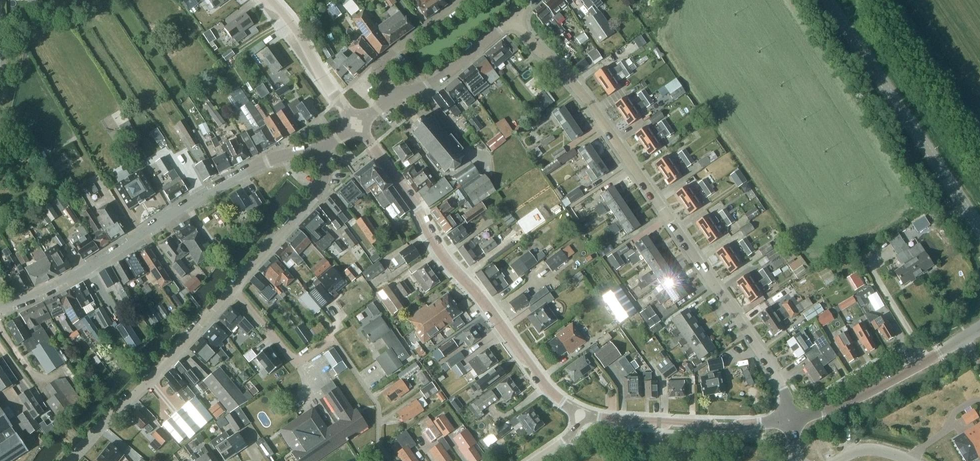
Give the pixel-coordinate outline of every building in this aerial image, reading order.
[(214,9),(225,0),(207,0),(214,9)] [(346,12),(338,0),(335,0),(324,8),(333,21),(346,12)] [(445,0),(415,0),(428,18),(436,13),(436,14),(441,10),(440,9),(448,4),(445,0)] [(543,2),(554,16),(554,17),(561,26),(563,25),(559,21),(563,17),(559,12),(568,5),(564,0),(546,0),(543,2)] [(594,5),(590,0),(583,0),(585,3),(584,4),(588,9),(594,5)] [(554,16),(543,2),(533,11),(544,25),(549,20),(561,34),(565,31),(561,26),(554,17),(554,16)] [(600,12),(599,13),(595,6),(589,11),(593,17),(585,23),(592,32),(599,44),(614,33),(607,22),(600,12)] [(377,28),(364,11),(351,21),(353,24),(356,23),(372,43),(380,54),(406,34),(415,27),(407,17),(405,18),(400,11),(377,28)] [(226,27),(232,35),(237,43),(247,36),(243,31),(253,24),(245,13),(226,27)] [(210,30),(203,34),(204,36),(206,39),(213,34),(210,30)] [(571,41),(565,33),(561,36),(566,44),(571,41)] [(632,40),(637,49),(644,44),(639,36),(632,40)] [(361,37),(350,47),(367,66),(378,55),(361,37)] [(485,54),(496,68),(518,50),(508,37),(503,40),(502,40),(485,54)] [(262,41),(256,45),(260,51),(266,47),(262,41)] [(288,65),(274,45),(262,54),(276,73),(288,65)] [(328,46),(322,50),(327,59),(331,57),(334,55),(328,46)] [(657,48),(653,51),(656,56),(657,56),(657,57),(658,59),(663,57),(657,48)] [(587,54),(593,63),(601,57),(596,49),(594,51),(593,50),(587,54)] [(231,50),(222,56),(225,61),(226,61),(235,55),(231,50)] [(365,64),(355,53),(350,58),(343,51),(334,60),(331,57),(327,60),(333,67),(335,72),(341,77),(349,70),(353,75),(365,64)] [(474,65),(459,76),(472,93),(474,97),(489,86),(499,77),(483,56),(473,64),(474,65)] [(629,67),(624,60),(618,64),(619,66),(611,72),(607,66),(595,74),(602,85),(614,77),(622,71),(629,67)] [(221,67),(216,70),(219,75),(225,71),(221,67)] [(622,71),(627,77),(633,73),(631,70),(629,67),(622,71)] [(622,71),(614,77),(618,82),(625,77),(626,78),(627,77),(622,71)] [(602,85),(609,95),(621,87),(618,82),(614,77),(602,85)] [(460,98),(467,107),(475,101),(467,92),(468,91),(457,78),(444,89),(455,102),(460,98)] [(676,79),(664,87),(674,101),(685,93),(676,79)] [(256,89),(262,98),(268,93),(262,84),(256,89)] [(199,89),(195,92),(203,101),(207,97),(199,89)] [(639,94),(643,101),(649,96),(645,90),(639,94)] [(444,111),(448,108),(455,117),(461,113),(444,91),(434,98),(444,111)] [(634,107),(627,96),(615,104),(622,115),(634,107)] [(622,115),(629,125),(641,117),(638,112),(646,106),(647,107),(653,103),(649,96),(643,101),(634,107),(622,115)] [(288,105),(295,115),(300,111),(307,121),(318,113),(312,105),(314,104),(310,98),(301,103),(297,99),(288,105)] [(225,121),(210,102),(206,105),(220,125),(225,121)] [(263,120),(254,106),(251,102),(235,112),(242,125),(245,123),(246,124),(248,123),(252,129),(242,135),(254,155),(277,142),(263,120)] [(649,118),(661,110),(656,103),(644,111),(649,118)] [(258,104),(254,106),(263,120),(265,120),(279,142),(288,135),(275,113),(267,118),(258,104)] [(553,114),(563,127),(572,121),(563,107),(553,114)] [(275,111),(290,134),(300,128),(286,108),(282,111),(280,108),(275,111)] [(121,109),(111,115),(113,119),(123,113),(121,109)] [(650,118),(653,124),(663,117),(660,112),(650,118)] [(424,117),(413,126),(417,130),(412,133),(429,153),(426,156),(438,171),(441,168),(445,173),(449,170),(454,171),(460,166),(461,160),(464,157),(460,152),(463,150),(451,135),(448,137),(431,117),(427,121),(424,117)] [(482,127),(474,117),(468,122),(476,132),(482,127)] [(669,126),(665,120),(657,125),(658,127),(651,131),(647,125),(635,134),(642,144),(669,126)] [(582,135),(572,121),(563,127),(572,141),(582,135)] [(206,122),(199,126),(203,136),(210,132),(206,122)] [(669,126),(642,144),(650,155),(662,147),(658,141),(667,135),(668,137),(674,133),(669,126)] [(134,129),(125,135),(132,145),(140,139),(134,129)] [(185,136),(193,148),(199,144),(191,132),(185,136)] [(686,137),(690,143),(697,139),(693,132),(686,137)] [(492,152),(506,141),(500,133),(486,144),(492,152)] [(543,148),(555,140),(552,136),(540,144),(543,148)] [(221,173),(231,168),(216,137),(210,140),(219,157),(214,159),(221,173)] [(220,141),(233,166),(249,157),(242,144),(238,146),(235,139),(228,142),(226,138),(220,141)] [(155,141),(150,144),(157,155),(161,153),(155,141)] [(392,149),(403,164),(407,161),(411,166),(422,158),(415,149),(411,152),(403,141),(392,149)] [(598,158),(589,145),(579,151),(589,165),(598,158)] [(542,154),(537,147),(532,151),(538,158),(542,154)] [(561,147),(553,152),(551,154),(555,159),(565,153),(561,147)] [(574,149),(554,162),(542,171),(545,176),(577,154),(574,149)] [(690,156),(685,149),(679,153),(683,160),(690,156)] [(675,166),(667,155),(655,163),(663,174),(675,166)] [(690,156),(683,160),(688,167),(694,162),(690,156)] [(697,162),(701,168),(710,162),(706,156),(697,162)] [(155,163),(164,176),(167,174),(173,171),(173,170),(165,157),(155,163)] [(205,160),(203,157),(199,159),(201,163),(196,165),(205,181),(217,174),(209,158),(205,160)] [(608,172),(598,158),(589,165),(591,168),(585,172),(593,183),(608,172)] [(371,191),(383,208),(389,204),(400,218),(410,211),(374,162),(354,176),(367,194),(371,191)] [(472,164),(454,177),(448,181),(455,192),(462,187),(471,200),(475,206),(496,191),(485,175),(480,175),(472,164)] [(675,166),(663,174),(670,185),(682,176),(678,171),(681,169),(677,164),(675,166)] [(402,174),(416,193),(419,191),(422,196),(421,197),(429,207),(453,190),(444,178),(437,183),(426,168),(419,173),(413,166),(402,174)] [(171,201),(188,190),(174,169),(173,170),(173,171),(167,174),(172,182),(162,188),(171,201)] [(747,181),(739,169),(729,175),(738,188),(747,181)] [(116,185),(129,209),(139,203),(146,200),(145,199),(155,194),(143,174),(141,170),(116,185)] [(59,175),(53,178),(56,183),(62,180),(59,175)] [(352,179),(336,193),(349,208),(351,208),(353,206),(353,204),(365,194),(352,179)] [(699,183),(704,190),(710,185),(705,179),(699,183)] [(72,180),(59,187),(62,193),(75,185),(72,180)] [(94,184),(85,189),(89,196),(98,190),(94,184)] [(683,204),(695,195),(697,194),(694,188),(691,190),(688,185),(676,193),(683,204)] [(704,190),(708,196),(714,192),(710,185),(704,190)] [(620,196),(613,187),(601,195),(605,201),(595,207),(598,211),(620,196)] [(461,188),(456,192),(461,200),(457,203),(460,207),(464,205),(470,200),(461,188)] [(558,188),(554,190),(560,199),(564,197),(558,188)] [(578,188),(566,196),(567,198),(571,204),(584,196),(578,188)] [(247,198),(242,189),(230,197),(235,206),(233,207),(237,214),(245,209),(247,212),(258,206),(259,207),(265,203),(258,191),(247,198)] [(55,198),(63,209),(69,205),(61,194),(55,198)] [(325,202),(337,216),(345,209),(334,195),(325,202)] [(696,197),(695,195),(683,204),(690,214),(702,206),(699,201),(702,199),(700,195),(696,197)] [(626,206),(620,196),(598,211),(601,215),(610,209),(614,215),(626,206)] [(567,198),(561,202),(565,208),(571,204),(567,198)] [(470,200),(464,205),(469,212),(476,207),(475,206),(471,200),(470,200)] [(446,202),(431,213),(438,223),(450,214),(454,211),(446,202)] [(49,203),(42,208),(45,214),(51,222),(58,217),(49,203)] [(462,217),(467,224),(487,210),(482,203),(476,207),(469,212),(462,217)] [(572,208),(575,213),(583,207),(580,203),(572,208)] [(128,232),(109,204),(98,210),(105,221),(101,224),(112,241),(119,237),(128,232)] [(316,210),(327,223),(328,225),(332,221),(335,225),(334,225),(337,229),(341,226),(322,204),(316,210)] [(633,216),(626,206),(614,215),(618,221),(609,227),(612,231),(633,216)] [(83,213),(93,229),(96,231),(91,234),(94,239),(100,248),(112,242),(91,208),(83,213)] [(583,208),(574,214),(579,221),(588,215),(583,208)] [(755,208),(745,215),(749,221),(760,214),(755,208)] [(730,215),(726,209),(719,213),(724,219),(730,215)] [(316,210),(299,226),(323,251),(334,240),(326,232),(326,233),(321,229),(327,223),(316,210)] [(45,226),(51,222),(45,214),(39,218),(45,226)] [(450,214),(438,223),(446,233),(461,222),(457,216),(453,218),(450,214)] [(703,233),(715,225),(719,223),(715,217),(712,220),(708,214),(696,222),(703,233)] [(343,215),(340,218),(345,224),(348,221),(343,215)] [(724,219),(728,226),(734,222),(730,215),(724,219)] [(911,222),(916,231),(928,223),(923,215),(911,222)] [(357,222),(372,244),(381,238),(366,216),(357,222)] [(612,231),(615,235),(623,229),(628,235),(640,226),(633,216),(612,231)] [(197,229),(191,218),(173,230),(180,240),(180,239),(183,243),(183,242),(197,265),(209,257),(208,256),(214,252),(205,238),(203,240),(196,229),(197,229)] [(740,231),(744,237),(754,230),(750,223),(740,231)] [(72,237),(71,238),(71,240),(83,259),(99,250),(94,241),(83,225),(78,229),(80,232),(72,237)] [(447,235),(455,246),(471,234),(467,229),(465,230),(461,225),(447,235)] [(703,233),(710,244),(722,235),(719,231),(723,228),(720,225),(717,228),(715,225),(703,233)] [(297,229),(286,241),(300,254),(311,243),(297,229)] [(358,242),(347,229),(341,233),(351,247),(358,242)] [(510,237),(515,244),(525,237),(520,230),(510,237)] [(902,239),(898,233),(887,240),(891,246),(902,239)] [(65,244),(59,235),(55,238),(60,247),(65,244)] [(653,246),(647,236),(634,245),(638,251),(629,257),(632,260),(653,246)] [(776,244),(782,241),(778,236),(773,239),(776,244)] [(172,266),(182,278),(190,272),(181,260),(189,253),(182,244),(179,246),(171,237),(159,246),(170,259),(169,260),(172,264),(173,263),(174,264),(172,266)] [(480,247),(486,254),(498,246),(492,238),(480,247)] [(750,244),(746,238),(740,242),(744,249),(750,244)] [(902,239),(891,246),(895,252),(901,249),(906,245),(902,239)] [(344,249),(337,241),(333,245),(340,253),(344,249)] [(459,250),(470,266),(482,258),(478,252),(474,246),(475,246),(471,241),(459,250)] [(275,253),(282,261),(284,260),(287,263),(291,259),(298,266),(304,260),(286,242),(275,253)] [(601,258),(613,250),(609,243),(597,251),(601,258)] [(769,243),(759,250),(762,255),(773,248),(769,243)] [(716,252),(723,263),(735,255),(735,254),(738,252),(734,247),(732,249),(728,244),(716,252)] [(744,249),(748,255),(755,251),(750,244),(744,249)] [(148,245),(138,251),(162,288),(171,281),(148,245)] [(419,255),(412,245),(400,254),(401,255),(395,259),(400,267),(406,262),(409,265),(414,261),(413,260),(419,255)] [(908,259),(918,276),(932,266),(924,253),(918,245),(909,250),(906,245),(901,249),(903,252),(904,254),(908,259)] [(632,260),(635,265),(644,259),(647,264),(660,255),(653,246),(632,260)] [(45,254),(48,260),(49,259),(59,275),(71,267),(61,252),(57,255),(54,249),(45,254)] [(781,255),(777,249),(766,257),(770,262),(778,257),(781,255)] [(16,254),(22,265),(29,261),(23,250),(16,254)] [(560,250),(544,262),(552,272),(568,260),(560,250)] [(541,251),(533,257),(538,263),(546,257),(541,251)] [(136,252),(124,260),(136,280),(137,279),(140,285),(144,282),(141,277),(148,272),(136,252)] [(509,267),(518,278),(537,263),(528,252),(509,267)] [(608,258),(614,267),(623,262),(616,252),(608,258)] [(903,285),(918,276),(908,259),(904,254),(903,252),(898,256),(896,257),(901,265),(903,263),(904,265),(901,267),(894,272),(903,285)] [(380,257),(377,253),(370,258),(374,262),(380,257)] [(738,253),(735,255),(723,263),(730,273),(742,265),(739,260),(741,258),(738,253)] [(18,265),(12,255),(7,258),(13,268),(18,265)] [(647,264),(654,274),(667,265),(660,255),(647,264)] [(258,270),(280,294),(283,291),(277,285),(281,281),(286,287),(293,278),(273,256),(258,270)] [(58,275),(47,257),(26,268),(36,286),(45,281),(45,282),(50,280),(50,279),(58,275)] [(318,277),(331,266),(325,258),(311,269),(318,277)] [(797,279),(807,272),(798,259),(792,263),(797,270),(792,273),(797,279)] [(114,266),(125,284),(134,279),(123,260),(114,266)] [(362,274),(368,282),(384,270),(378,262),(362,274)] [(10,275),(20,294),(33,287),(21,264),(15,267),(18,273),(16,274),(15,272),(10,275)] [(354,264),(351,267),(358,275),(362,272),(354,264)] [(498,281),(496,278),(492,274),(498,270),(493,264),(477,275),(492,297),(509,285),(503,278),(498,281)] [(439,283),(433,274),(426,265),(414,275),(426,292),(439,283)] [(645,280),(648,284),(657,278),(661,284),(674,275),(667,265),(654,274),(651,276),(645,280)] [(109,288),(114,286),(118,293),(116,293),(123,303),(129,299),(123,290),(123,289),(119,280),(111,267),(101,273),(109,288)] [(318,279),(317,280),(321,284),(333,299),(338,295),(336,293),(332,287),(342,279),(339,275),(332,267),(319,278),(318,279)] [(358,275),(351,267),(344,272),(352,282),(359,276),(358,275)] [(770,274),(766,268),(760,272),(764,278),(770,274)] [(829,268),(818,274),(825,286),(835,280),(829,268)] [(580,272),(573,277),(578,283),(584,278),(580,272)] [(856,290),(864,286),(856,273),(848,278),(856,290)] [(269,283),(258,274),(250,282),(261,291),(259,294),(268,302),(277,292),(269,283)] [(744,292),(756,284),(748,274),(736,282),(744,292)] [(770,274),(764,278),(756,284),(744,292),(751,303),(763,295),(759,289),(768,283),(769,285),(775,281),(770,274)] [(661,284),(665,290),(656,296),(658,300),(680,285),(674,275),(661,284)] [(184,285),(191,293),(201,284),(194,276),(184,285)] [(315,287),(316,288),(321,284),(317,280),(313,283),(312,284),(315,287)] [(645,280),(638,285),(640,289),(648,284),(645,280)] [(812,286),(809,281),(798,288),(802,293),(812,286)] [(83,308),(84,307),(87,314),(88,313),(94,309),(93,307),(96,305),(94,302),(94,301),(83,282),(72,288),(83,308)] [(410,292),(403,282),(397,286),(405,296),(410,292)] [(310,292),(308,294),(321,309),(333,299),(321,284),(316,288),(310,292)] [(146,295),(153,291),(149,285),(142,289),(146,295)] [(620,323),(637,312),(619,285),(602,296),(620,323)] [(680,285),(658,300),(661,304),(670,298),(674,304),(687,295),(680,285)] [(93,289),(99,299),(105,296),(99,286),(93,289)] [(855,296),(861,307),(867,303),(865,299),(874,293),(871,287),(855,296)] [(388,288),(378,292),(382,302),(392,297),(388,288)] [(70,289),(58,295),(74,324),(81,319),(91,334),(92,333),(96,340),(101,337),(88,316),(86,317),(70,289)] [(512,311),(515,311),(515,312),(522,307),(523,309),(531,304),(532,305),(537,301),(533,297),(531,298),(528,293),(529,292),(528,290),(509,303),(511,306),(511,309),(512,311)] [(528,317),(539,333),(557,321),(546,305),(554,300),(550,293),(537,303),(541,308),(528,317)] [(462,313),(448,294),(431,306),(426,306),(408,319),(418,333),(416,334),(424,344),(454,322),(454,323),(456,322),(458,324),(462,321),(458,316),(462,313)] [(49,311),(50,311),(54,318),(65,313),(56,296),(44,302),(49,311)] [(172,297),(169,300),(177,310),(180,308),(179,306),(172,297)] [(758,314),(766,325),(794,305),(800,302),(797,297),(795,298),(794,297),(782,305),(783,307),(775,312),(770,306),(758,314)] [(808,297),(801,302),(798,304),(802,310),(812,304),(808,297)] [(849,300),(841,304),(845,310),(853,305),(849,300)] [(21,314),(31,330),(33,328),(36,332),(43,328),(41,325),(52,319),(43,302),(21,314)] [(794,305),(766,325),(773,335),(785,327),(781,321),(789,315),(791,318),(802,310),(798,304),(801,302),(800,302),(794,305)] [(834,306),(845,326),(852,322),(846,312),(845,312),(840,303),(834,306)] [(161,304),(157,308),(162,316),(167,313),(161,304)] [(815,306),(803,314),(807,321),(819,314),(815,306)] [(112,325),(102,307),(95,311),(104,329),(112,325)] [(231,332),(237,326),(247,335),(254,328),(243,317),(243,318),(231,307),(218,320),(231,332)] [(695,318),(688,308),(671,319),(677,328),(671,332),(674,337),(680,332),(678,330),(695,318)] [(640,313),(651,328),(661,321),(656,315),(652,318),(646,309),(640,313)] [(154,310),(150,314),(155,321),(160,317),(154,310)] [(829,310),(817,317),(823,327),(835,320),(829,310)] [(883,316),(872,322),(875,329),(877,328),(881,335),(883,334),(887,341),(894,337),(889,327),(890,326),(888,322),(886,322),(883,316)] [(43,328),(36,332),(30,335),(31,336),(30,336),(18,318),(7,325),(19,344),(23,342),(31,351),(33,350),(48,373),(65,363),(64,362),(58,352),(50,340),(51,340),(43,328)] [(390,329),(389,330),(380,318),(363,329),(367,336),(368,338),(371,342),(380,336),(390,351),(376,361),(387,376),(401,366),(399,363),(409,357),(390,329)] [(685,340),(702,328),(695,318),(678,330),(680,332),(684,338),(678,342),(681,346),(687,342),(685,340)] [(76,330),(73,325),(69,319),(68,319),(62,323),(69,334),(76,330)] [(315,337),(325,330),(319,322),(309,329),(315,337)] [(596,335),(603,345),(612,338),(609,334),(618,327),(614,322),(596,335)] [(860,338),(858,339),(862,346),(864,345),(868,352),(876,347),(871,338),(872,337),(863,322),(854,327),(860,338)] [(294,329),(305,344),(314,337),(303,323),(294,329)] [(202,336),(215,348),(227,336),(215,324),(202,336)] [(559,334),(556,335),(557,337),(548,344),(558,358),(567,351),(569,354),(586,342),(573,324),(565,329),(559,334)] [(651,329),(654,333),(661,328),(659,324),(651,329)] [(481,339),(472,327),(470,329),(453,341),(452,340),(440,349),(445,356),(457,347),(456,346),(465,341),(469,347),(481,339)] [(702,328),(685,340),(687,342),(691,348),(685,352),(688,356),(694,352),(692,350),(709,338),(702,328)] [(77,331),(68,336),(71,341),(79,336),(77,331)] [(804,354),(807,358),(828,344),(824,338),(813,346),(803,331),(787,342),(798,358),(804,354)] [(841,349),(840,349),(844,356),(845,355),(849,362),(857,358),(852,349),(853,348),(851,343),(853,342),(847,331),(835,338),(841,349)] [(222,359),(216,352),(202,337),(190,349),(204,364),(209,359),(215,365),(221,359),(222,359)] [(695,367),(701,362),(699,360),(716,348),(709,338),(692,350),(694,352),(698,358),(692,362),(695,367)] [(597,354),(605,367),(622,355),(613,343),(597,354)] [(807,358),(810,363),(804,368),(815,382),(827,374),(822,367),(837,357),(828,344),(807,358)] [(334,347),(328,350),(332,357),(338,354),(334,347)] [(269,375),(282,365),(268,348),(255,358),(269,375)] [(216,352),(222,359),(221,359),(222,360),(224,363),(229,359),(220,349),(216,352)] [(249,360),(256,354),(253,349),(245,356),(249,360)] [(498,362),(488,349),(468,363),(478,376),(498,362)] [(61,350),(58,352),(64,362),(67,360),(61,350)] [(663,350),(658,353),(663,360),(668,357),(663,350)] [(461,353),(448,363),(452,368),(465,358),(461,353)] [(585,355),(580,359),(565,369),(574,382),(594,368),(585,355)] [(96,356),(89,361),(94,367),(101,362),(96,356)] [(17,381),(1,357),(0,358),(0,389),(1,391),(17,381)] [(624,357),(618,362),(622,368),(629,363),(624,357)] [(709,369),(707,370),(708,376),(701,378),(702,384),(701,384),(704,396),(715,393),(715,395),(717,394),(718,396),(722,395),(723,393),(724,392),(720,373),(718,373),(717,367),(722,366),(720,358),(707,362),(709,369)] [(203,392),(208,388),(186,362),(184,359),(175,366),(186,379),(190,376),(203,392)] [(186,362),(208,388),(230,414),(252,398),(253,399),(257,395),(270,387),(261,375),(244,388),(247,392),(244,395),(220,368),(210,376),(190,359),(186,362)] [(676,370),(668,359),(657,367),(665,379),(676,370)] [(398,374),(402,380),(416,370),(417,371),(420,369),(415,362),(398,374)] [(467,372),(460,362),(451,369),(458,378),(467,372)] [(689,364),(684,368),(688,373),(693,369),(689,364)] [(503,369),(500,365),(477,381),(483,390),(493,383),(506,374),(505,372),(506,372),(504,369),(503,369)] [(185,384),(173,369),(165,376),(170,381),(167,383),(175,392),(176,392),(186,403),(194,397),(195,396),(185,384)] [(421,371),(417,374),(421,380),(426,377),(421,371)] [(604,373),(598,377),(605,386),(610,382),(604,373)] [(646,382),(646,398),(658,397),(657,381),(650,381),(650,373),(643,373),(644,382),(646,382)] [(625,377),(625,398),(642,398),(641,376),(625,377)] [(426,378),(421,381),(424,386),(429,383),(426,378)] [(519,392),(509,378),(497,387),(507,401),(519,392)] [(384,393),(390,402),(399,396),(400,397),(409,391),(401,380),(384,393)] [(668,381),(669,397),(685,397),(685,380),(668,381)] [(68,398),(55,381),(46,388),(52,397),(46,401),(57,417),(78,402),(73,394),(68,398)] [(332,381),(327,385),(332,392),(337,389),(332,381)] [(420,391),(426,400),(438,392),(432,382),(420,391)] [(367,426),(356,410),(353,412),(337,389),(332,392),(326,397),(341,420),(327,429),(313,408),(280,430),(294,452),(293,453),(298,460),(316,460),(367,426)] [(28,390),(19,396),(27,408),(36,401),(28,390)] [(474,403),(480,412),(498,400),(491,391),(474,403)] [(440,392),(436,395),(441,402),(445,400),(440,392)] [(163,424),(165,427),(179,443),(187,435),(189,438),(212,418),(194,397),(186,403),(163,424)] [(463,407),(457,398),(450,403),(457,412),(463,407)] [(398,413),(404,422),(414,415),(415,416),(423,410),(416,400),(398,413)] [(36,401),(27,408),(28,410),(18,416),(30,434),(40,428),(34,419),(44,413),(36,401)] [(216,403),(208,409),(216,419),(224,412),(216,403)] [(8,406),(3,410),(9,418),(14,415),(8,406)] [(509,422),(520,436),(527,431),(530,435),(544,425),(531,408),(517,418),(516,417),(509,422)] [(12,426),(0,409),(0,434),(11,427),(12,426)] [(960,417),(966,426),(979,418),(973,409),(960,417)] [(131,418),(141,429),(144,427),(149,433),(153,429),(147,423),(149,421),(139,411),(131,418)] [(233,412),(226,417),(236,432),(243,427),(233,412)] [(444,437),(454,430),(443,415),(433,422),(444,437)] [(493,433),(498,440),(511,430),(505,424),(493,433)] [(965,460),(974,460),(978,458),(979,459),(979,424),(953,441),(965,460)] [(441,436),(435,427),(434,426),(423,433),(430,443),(441,436)] [(169,438),(159,428),(151,436),(161,446),(169,438)] [(462,446),(459,449),(465,457),(466,456),(470,460),(478,460),(481,459),(472,446),(476,443),(466,430),(456,437),(462,446)] [(227,440),(230,438),(226,432),(222,435),(226,441),(219,445),(215,439),(211,442),(215,448),(216,448),(225,460),(227,460),(237,454),(227,440)] [(28,450),(17,433),(4,442),(0,436),(0,460),(13,460),(28,450)] [(238,433),(227,440),(237,454),(248,447),(238,433)] [(443,437),(438,441),(440,444),(430,451),(436,460),(437,459),(438,460),(452,460),(446,451),(450,448),(443,437)] [(264,444),(261,439),(255,442),(259,447),(264,444)] [(124,455),(110,443),(97,459),(99,460),(118,460),(124,455)] [(397,453),(402,460),(404,460),(405,460),(417,460),(407,446),(397,453)] [(206,454),(208,452),(204,447),(200,450),(204,456),(198,460),(196,460),(211,460),(206,454)]
